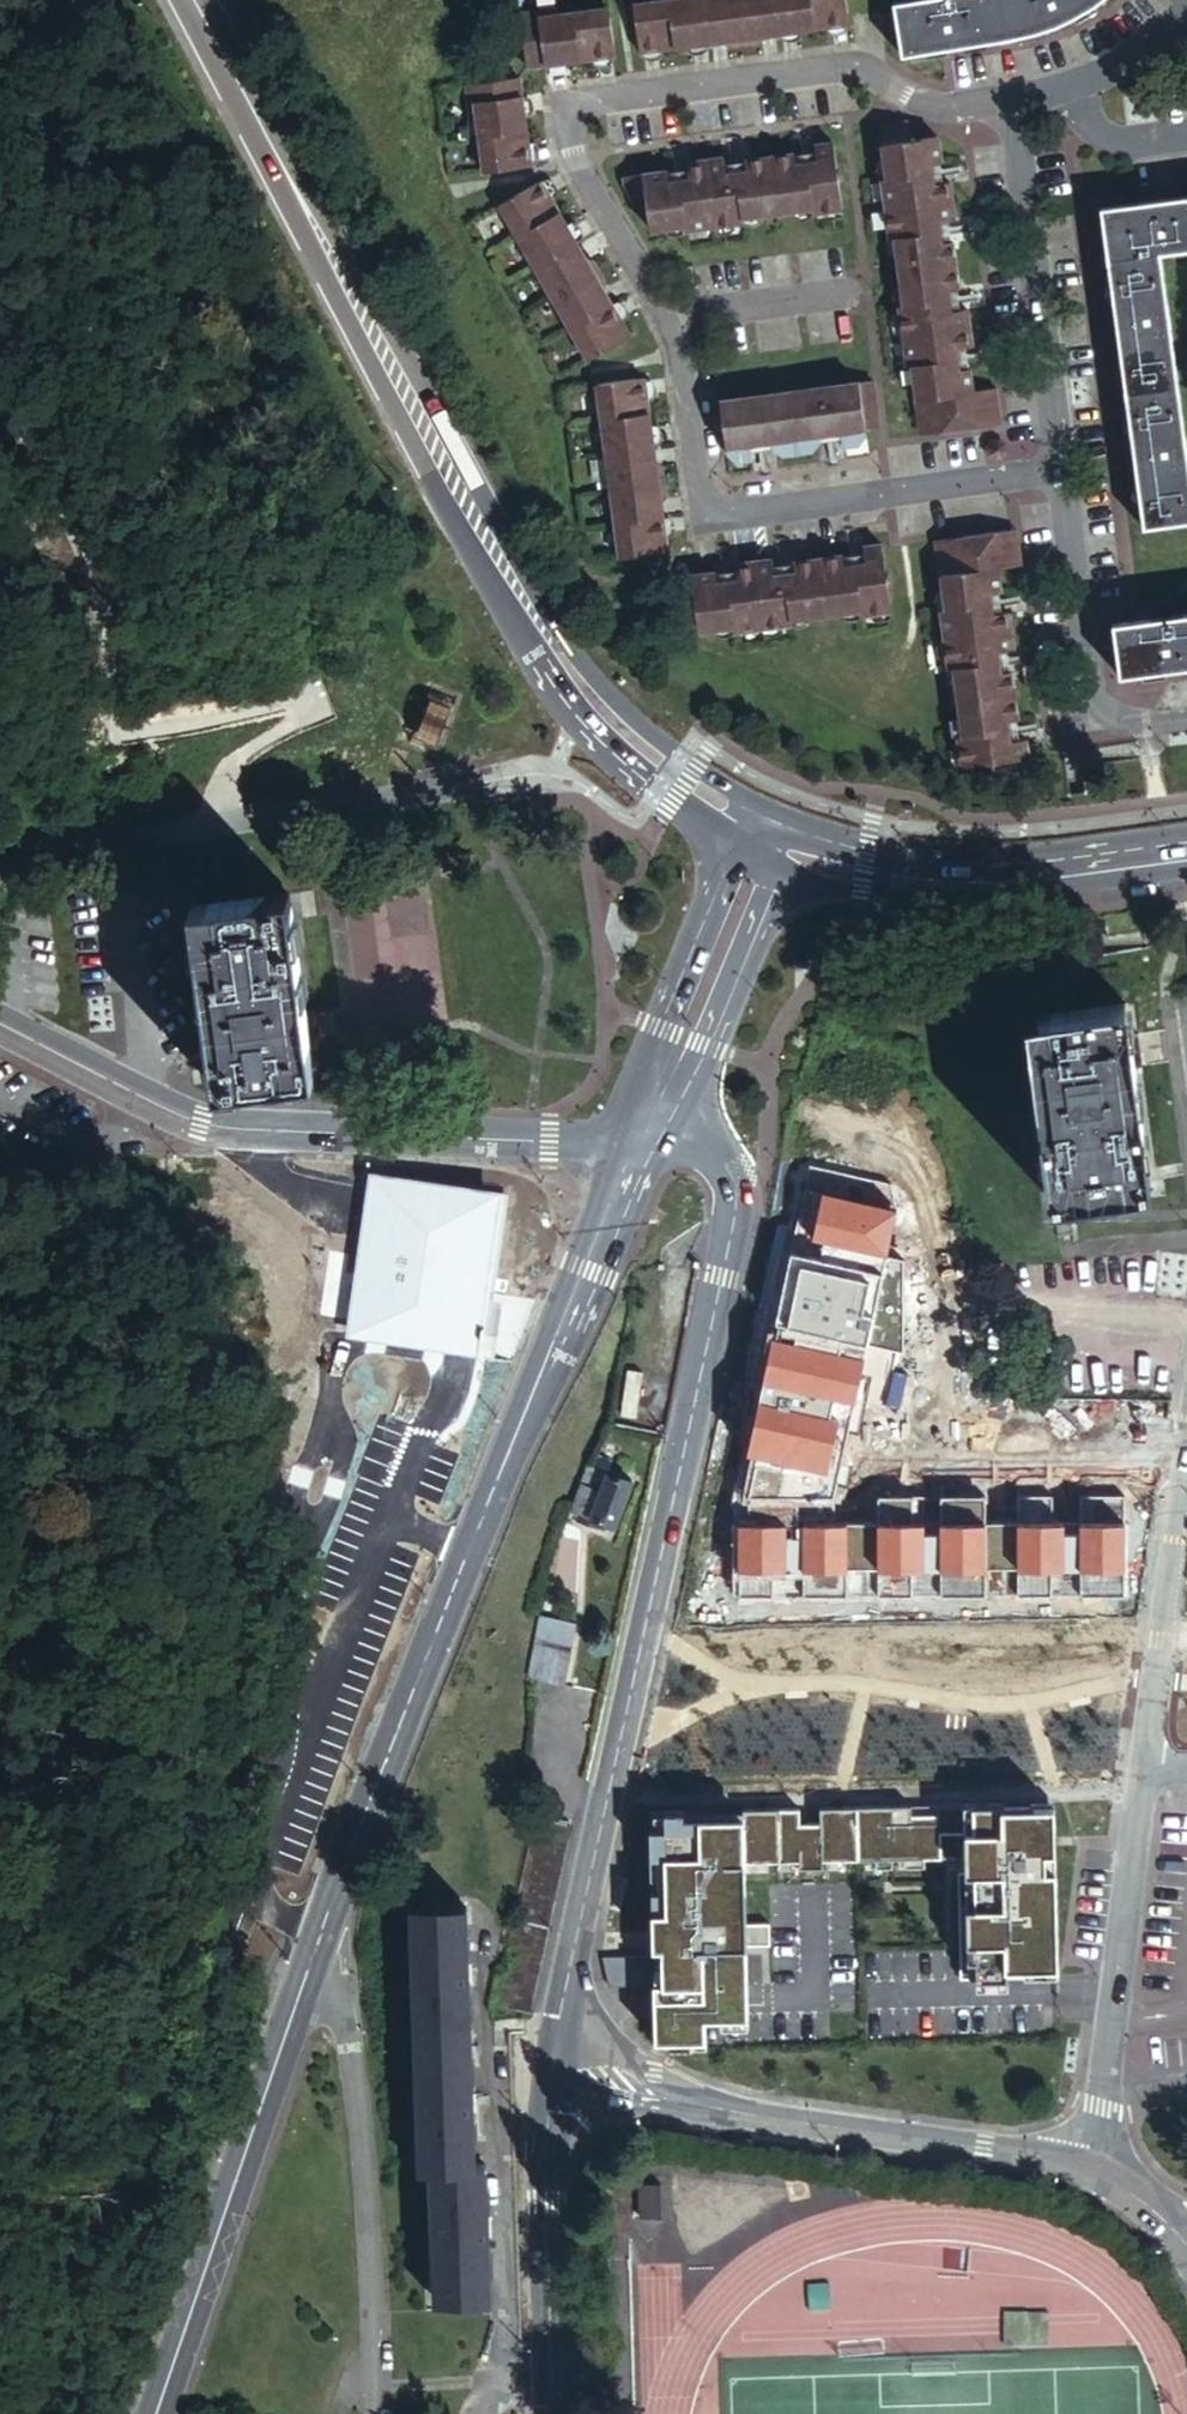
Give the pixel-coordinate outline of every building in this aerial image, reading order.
[(844,0),(643,0),(632,2),(638,40),(845,12),(844,0)] [(904,49),(1049,21),(1082,5),(1089,0),(897,0),(904,49)] [(526,66),(546,63),(544,53),(613,44),(608,6),(556,13),(555,7),(518,12),(526,66)] [(845,12),(638,40),(639,50),(724,38),(730,43),(761,39),(765,33),(846,22),(845,12)] [(544,53),(546,63),(614,54),(613,44),(544,53)] [(483,170),(522,165),(512,96),(522,95),(519,76),(466,83),(470,120),(476,119),(483,170)] [(522,165),(532,164),(522,95),(512,96),(522,165)] [(907,120),(877,124),(886,179),(882,179),(891,239),(895,239),(906,306),(901,308),(910,367),(914,367),(923,419),(948,415),(951,430),(992,423),(991,411),(994,410),(990,389),(973,391),(970,368),(960,370),(957,348),(973,346),(967,310),(952,312),(949,290),(958,288),(952,240),(943,242),(939,221),(954,218),(949,182),(933,184),(930,162),(940,162),(937,135),(931,136),(910,139),(907,120)] [(842,206),(832,140),(813,143),(815,157),(795,161),(793,151),(744,158),(746,168),(725,171),(722,156),(686,162),(688,176),(667,180),(666,170),(623,176),(624,184),(634,200),(645,199),(649,230),(682,225),(683,230),(744,221),(743,216),(811,205),(812,211),(842,206)] [(542,179),(534,185),(624,340),(633,334),(606,289),(609,282),(594,257),(588,256),(542,179)] [(624,340),(534,185),(501,203),(591,359),(624,340)] [(1113,297),(1118,296),(1125,347),(1120,348),(1130,428),(1136,427),(1143,480),(1138,480),(1143,521),(1186,515),(1186,457),(1160,249),(1186,245),(1186,192),(1100,204),(1113,297)] [(1118,296),(1113,297),(1120,348),(1125,347),(1118,296)] [(647,377),(637,379),(661,553),(671,551),(664,502),(670,496),(665,462),(659,459),(647,377)] [(882,426),(875,378),(722,399),(730,454),(740,462),(755,459),(753,444),(772,441),(773,446),(785,455),(814,451),(821,440),(821,434),(841,432),(844,446),(860,444),(868,432),(868,428),(882,426)] [(661,553),(637,379),(600,384),(623,558),(661,553)] [(998,388),(990,389),(994,410),(1001,409),(998,388)] [(994,410),(995,422),(1002,421),(1001,409),(994,410)] [(923,419),(925,434),(951,430),(948,415),(923,419)] [(1136,427),(1130,428),(1138,480),(1143,480),(1136,427)] [(1018,525),(1011,526),(1013,538),(1020,537),(1018,525)] [(1001,566),(1017,563),(1013,538),(1010,539),(1008,526),(967,532),(969,548),(942,552),(950,606),(945,608),(953,667),(959,666),(968,734),(963,735),(967,766),(1034,756),(1031,739),(1016,740),(1013,719),(1022,718),(1016,670),(1006,672),(1003,650),(1018,647),(1013,610),(998,612),(995,591),(1004,589),(1001,566)] [(969,548),(967,532),(940,536),(942,552),(969,548)] [(1017,563),(1023,562),(1020,537),(1013,538),(1017,563)] [(719,571),(693,574),(702,629),(736,624),(737,630),(795,622),(795,616),(864,607),(864,612),(895,608),(885,541),(866,544),(868,560),(847,562),(845,552),(796,560),(797,569),(776,572),(774,557),(740,562),(741,577),(720,579),(719,571)] [(1112,618),(1119,671),(1186,661),(1186,608),(1112,618)] [(287,891),(191,904),(214,1086),(310,1073),(287,891)] [(1087,1001),(1036,1009),(1057,1161),(1137,1149),(1130,1096),(1139,1095),(1129,1026),(1125,996),(1101,999),(1101,1004),(1088,1006),(1087,1001)] [(1052,1188),(1054,1188),(1149,1174),(1139,1095),(1130,1096),(1137,1149),(1057,1161),(1036,1009),(1028,1010),(1052,1188)] [(1149,1174),(1054,1188),(1056,1203),(1158,1189),(1138,1025),(1129,1026),(1139,1095),(1149,1174)] [(808,1165),(744,1498),(835,1498),(902,1185),(808,1165)] [(312,1447),(323,1377),(294,1370),(282,1441),(309,1446),(312,1447)] [(392,1390),(380,1458),(408,1463),(421,1394),(392,1390)] [(300,1519),(311,1453),(281,1448),(269,1514),(300,1519)] [(581,1476),(572,1503),(581,1507),(604,1517),(614,1521),(634,1474),(592,1457),(583,1475),(581,1476)] [(378,1464),(366,1531),(395,1536),(407,1469),(378,1464)] [(732,1498),(733,1593),(1127,1591),(1126,1496),(835,1498),(744,1498),(732,1498)] [(604,1517),(581,1507),(579,1512),(601,1522),(604,1517)] [(543,1609),(531,1670),(566,1677),(578,1616),(543,1609)] [(965,1852),(968,1973),(1056,1971),(1053,1797),(964,1799),(965,1852)] [(965,1852),(964,1799),(940,1800),(941,1852),(965,1852)] [(704,2013),(747,2013),(746,2000),(745,1940),(769,1939),(768,1918),(745,1918),(743,1856),(797,1855),(798,1863),(822,1862),(822,1855),(941,1852),(940,1800),(820,1803),(820,1818),(799,1818),(799,1803),(664,1806),(665,1822),(647,1823),(648,1850),(655,1850),(656,1884),(649,1884),(650,1951),(601,1952),(600,1955),(608,1981),(653,1980),(653,2001),(654,2042),(705,2040),(704,2013)] [(665,1822),(664,1806),(647,1806),(647,1823),(665,1822)] [(436,2297),(489,2294),(484,2161),(474,2161),(464,1902),(464,1900),(412,1902),(421,2164),(431,2164),(436,2297)]
